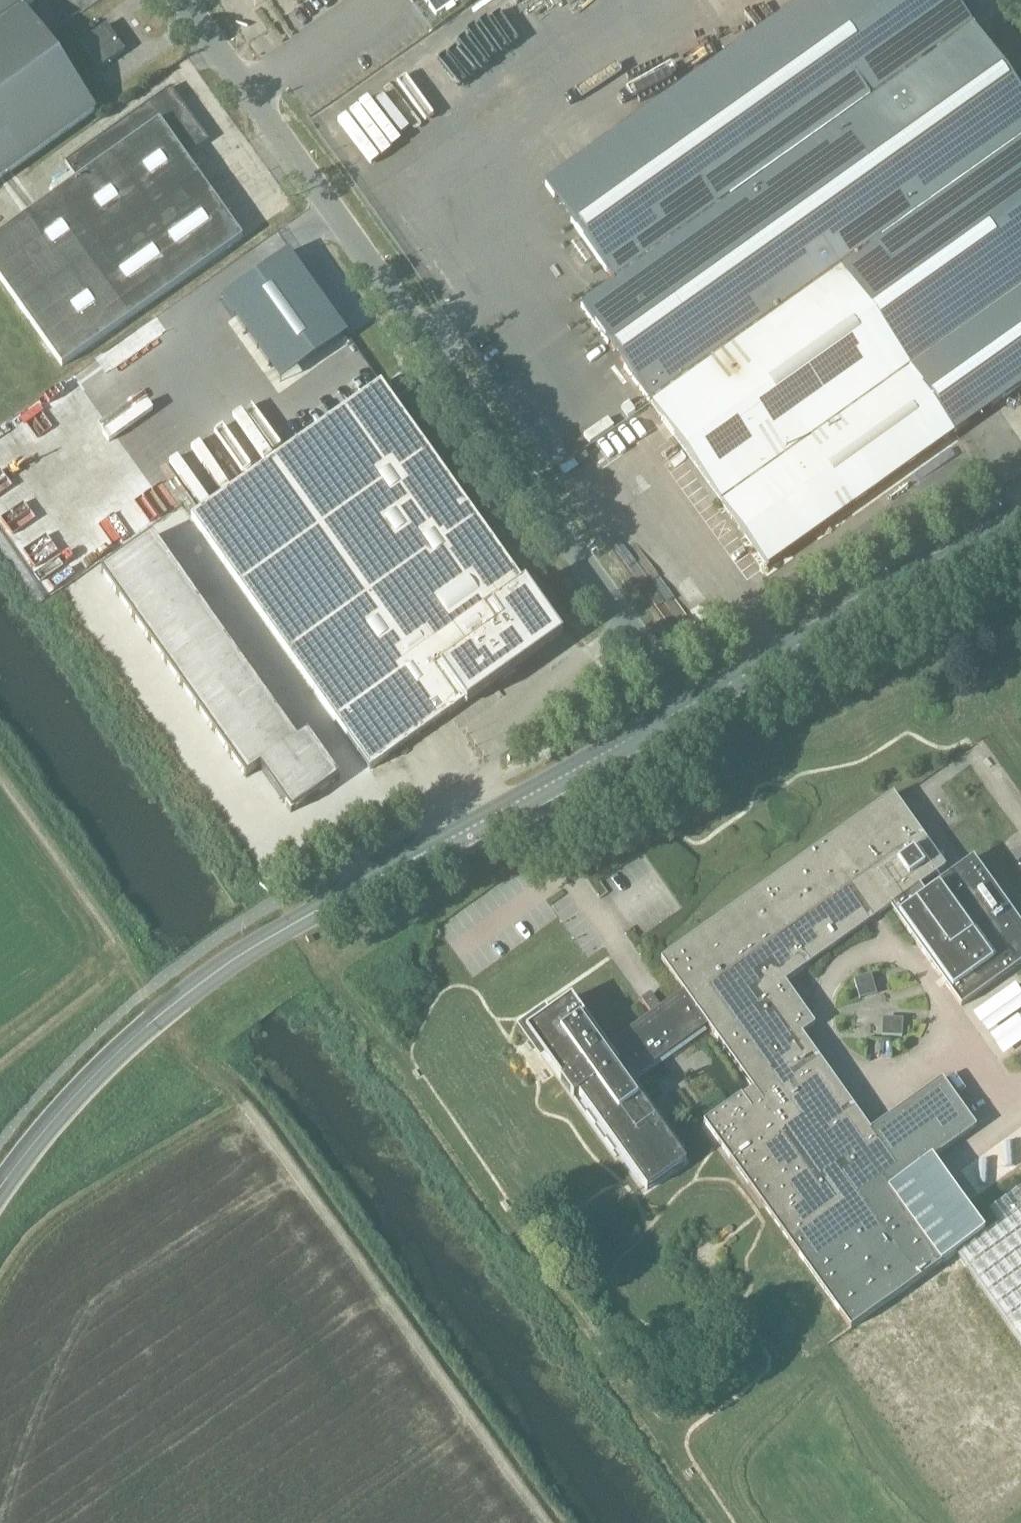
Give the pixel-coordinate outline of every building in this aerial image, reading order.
[(94,112),(22,11),(37,0),(0,0),(0,179),(94,112)] [(953,434),(1020,386),(1020,95),(953,0),(804,0),(545,185),(614,283),(581,306),(651,403),(839,270),(953,434)] [(106,24),(81,42),(100,69),(125,51),(106,24)] [(0,233),(0,279),(62,366),(243,238),(185,157),(209,140),(171,87),(65,162),(71,171),(48,187),(54,195),(0,233)] [(558,168),(555,149),(537,152),(539,171),(558,168)] [(288,252),(221,300),(269,366),(335,319),(288,252)] [(768,566),(953,434),(839,270),(651,403),(768,566)] [(381,382),(191,516),(370,769),(468,699),(471,703),(562,638),(381,382)] [(143,577),(168,559),(152,536),(127,555),(143,577)] [(143,577),(127,555),(101,572),(117,595),(143,577)] [(159,600),(184,582),(168,559),(143,577),(159,600)] [(159,600),(143,577),(117,595),(133,618),(159,600)] [(201,605),(184,582),(159,600),(175,623),(201,605)] [(175,623),(159,600),(133,618),(150,641),(175,623)] [(191,645),(216,627),(201,605),(175,623),(191,645)] [(191,645),(175,623),(150,641),(165,663),(191,645)] [(207,668),(232,650),(216,627),(191,645),(207,668)] [(207,668),(191,645),(165,663),(181,686),(207,668)] [(249,674),(232,650),(207,668),(223,692),(249,674)] [(223,692),(207,668),(181,686),(198,710),(223,692)] [(239,713),(265,695),(249,674),(223,692),(239,713)] [(239,713),(223,692),(198,710),(213,732),(239,713)] [(255,736),(281,718),(265,695),(239,713),(255,736)] [(255,736),(239,713),(213,732),(229,754),(255,736)] [(283,751),(296,741),(281,718),(255,736),(271,759),(283,751)] [(334,772),(307,733),(296,741),(283,751),(315,796),(339,779),(334,771),(334,772)] [(271,759),(255,736),(229,754),(246,778),(259,768),(271,759)] [(315,796),(283,751),(271,759),(259,768),(286,805),(285,806),(291,813),(315,796)] [(525,1030),(612,1152),(618,1148),(647,1189),(686,1161),(628,1081),(708,1024),(762,1100),(751,1108),(741,1094),(703,1120),(849,1326),(829,1339),(958,1522),(988,1522),(1020,1500),(1020,1188),(987,1209),(996,1222),(983,1232),(932,1157),(977,1126),(942,1079),(869,1130),(802,1033),(815,1024),(785,981),(891,906),(961,1005),(1020,963),(1020,925),(973,857),(923,893),(918,887),(945,867),(893,794),(661,959),(683,990),(660,1006),(652,994),(642,1000),(651,1013),(605,1046),(571,998),(525,1030)]
